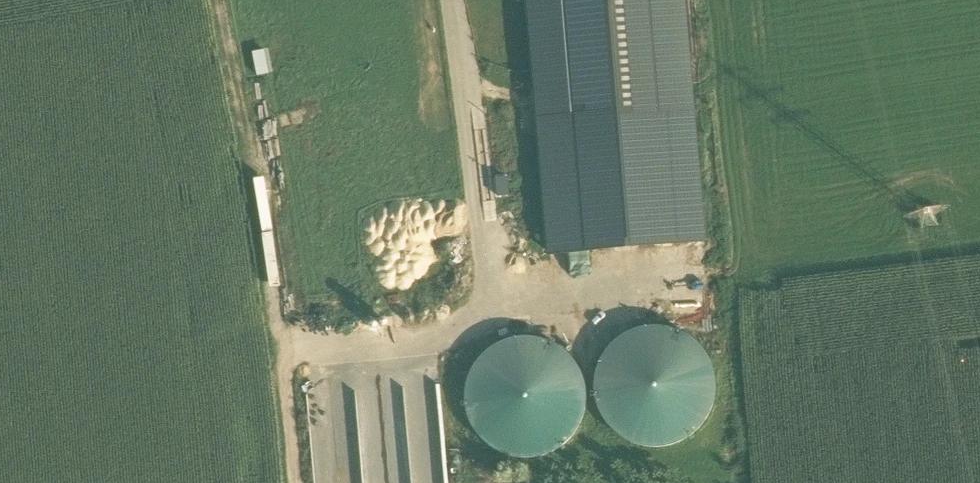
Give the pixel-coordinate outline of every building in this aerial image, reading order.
[(541,121),(690,108),(681,0),(531,0),(541,121)] [(254,50),(257,74),(274,72),(271,48),(254,50)] [(541,121),(551,253),(701,241),(690,108),(541,121)] [(708,419),(716,399),(717,377),(710,357),(696,340),(677,329),(656,324),(635,328),(616,338),(602,355),(594,375),(593,396),(601,417),(614,434),(633,445),(654,449),(675,445),(694,435),(708,419)] [(579,429),(587,409),(587,388),(580,367),(566,351),(548,339),(527,335),(505,339),(486,349),(472,365),(464,386),(464,407),(471,428),(485,444),(503,456),(525,460),(546,456),(565,446),(579,429)] [(392,420),(388,411),(404,404),(396,384),(358,400),(373,436),(383,432),(380,425),(392,420)]
